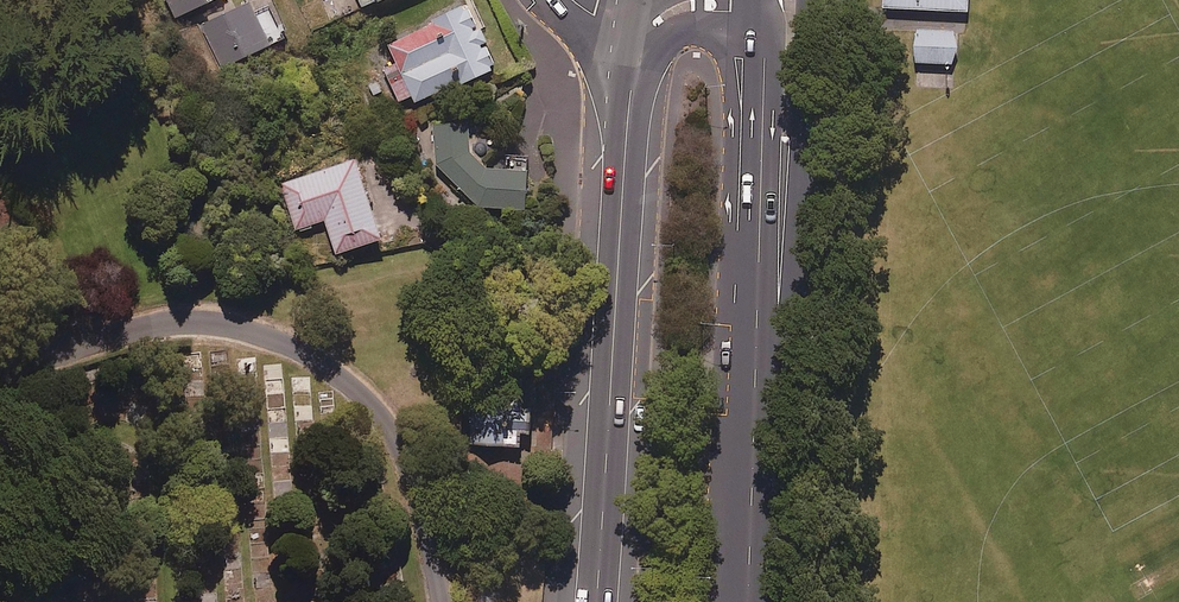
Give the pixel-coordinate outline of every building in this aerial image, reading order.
[(173,17),(209,0),(165,0),(173,17)] [(248,0),(240,0),(198,20),(219,66),(268,43),(248,0)] [(337,20),(378,0),(328,0),(337,20)] [(467,0),(461,0),(428,14),(431,22),(373,47),(398,105),(494,64),(467,0)] [(963,21),(919,19),(917,62),(961,64),(963,21)] [(467,118),(430,121),(433,162),(478,206),(526,205),(525,152),(502,152),(502,164),(485,165),(470,150),(467,118)] [(378,234),(351,156),(279,181),(295,228),(322,218),(333,250),(378,234)] [(521,379),(470,379),(471,442),(521,441),(521,379)]
